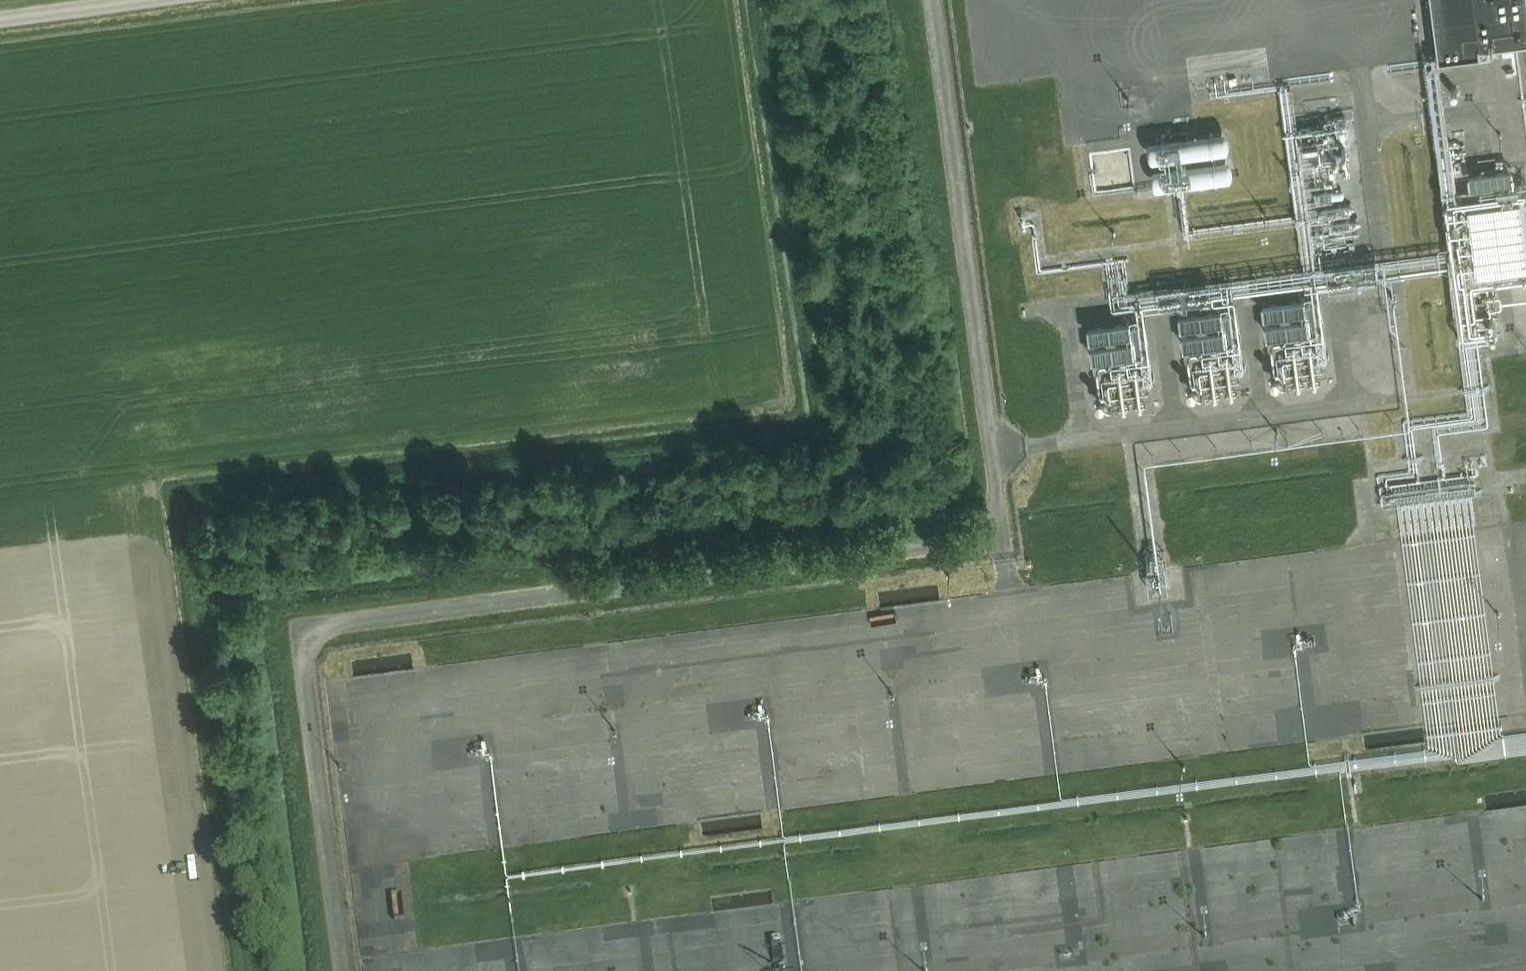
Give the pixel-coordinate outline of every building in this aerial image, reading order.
[(1440,58),(1481,52),(1480,46),(1525,40),(1525,0),(1432,0),(1440,58)] [(1203,124),(1148,130),(1151,158),(1148,158),(1137,159),(1140,185),(1238,175),(1235,151),(1234,151),(1231,127),(1203,130),(1203,124)] [(1525,278),(1525,186),(1519,187),(1517,174),(1473,179),(1476,206),(1468,207),(1477,284),(1525,278)] [(1228,304),(1182,311),(1187,345),(1208,342),(1213,373),(1226,371),(1226,366),(1220,367),(1219,353),(1235,351),(1228,304)] [(1135,315),(1089,323),(1095,356),(1115,353),(1117,367),(1112,367),(1118,402),(1144,398),(1137,358),(1142,358),(1135,315)] [(736,908),(739,923),(761,920),(763,928),(774,926),(772,916),(785,914),(783,901),(736,908)]
